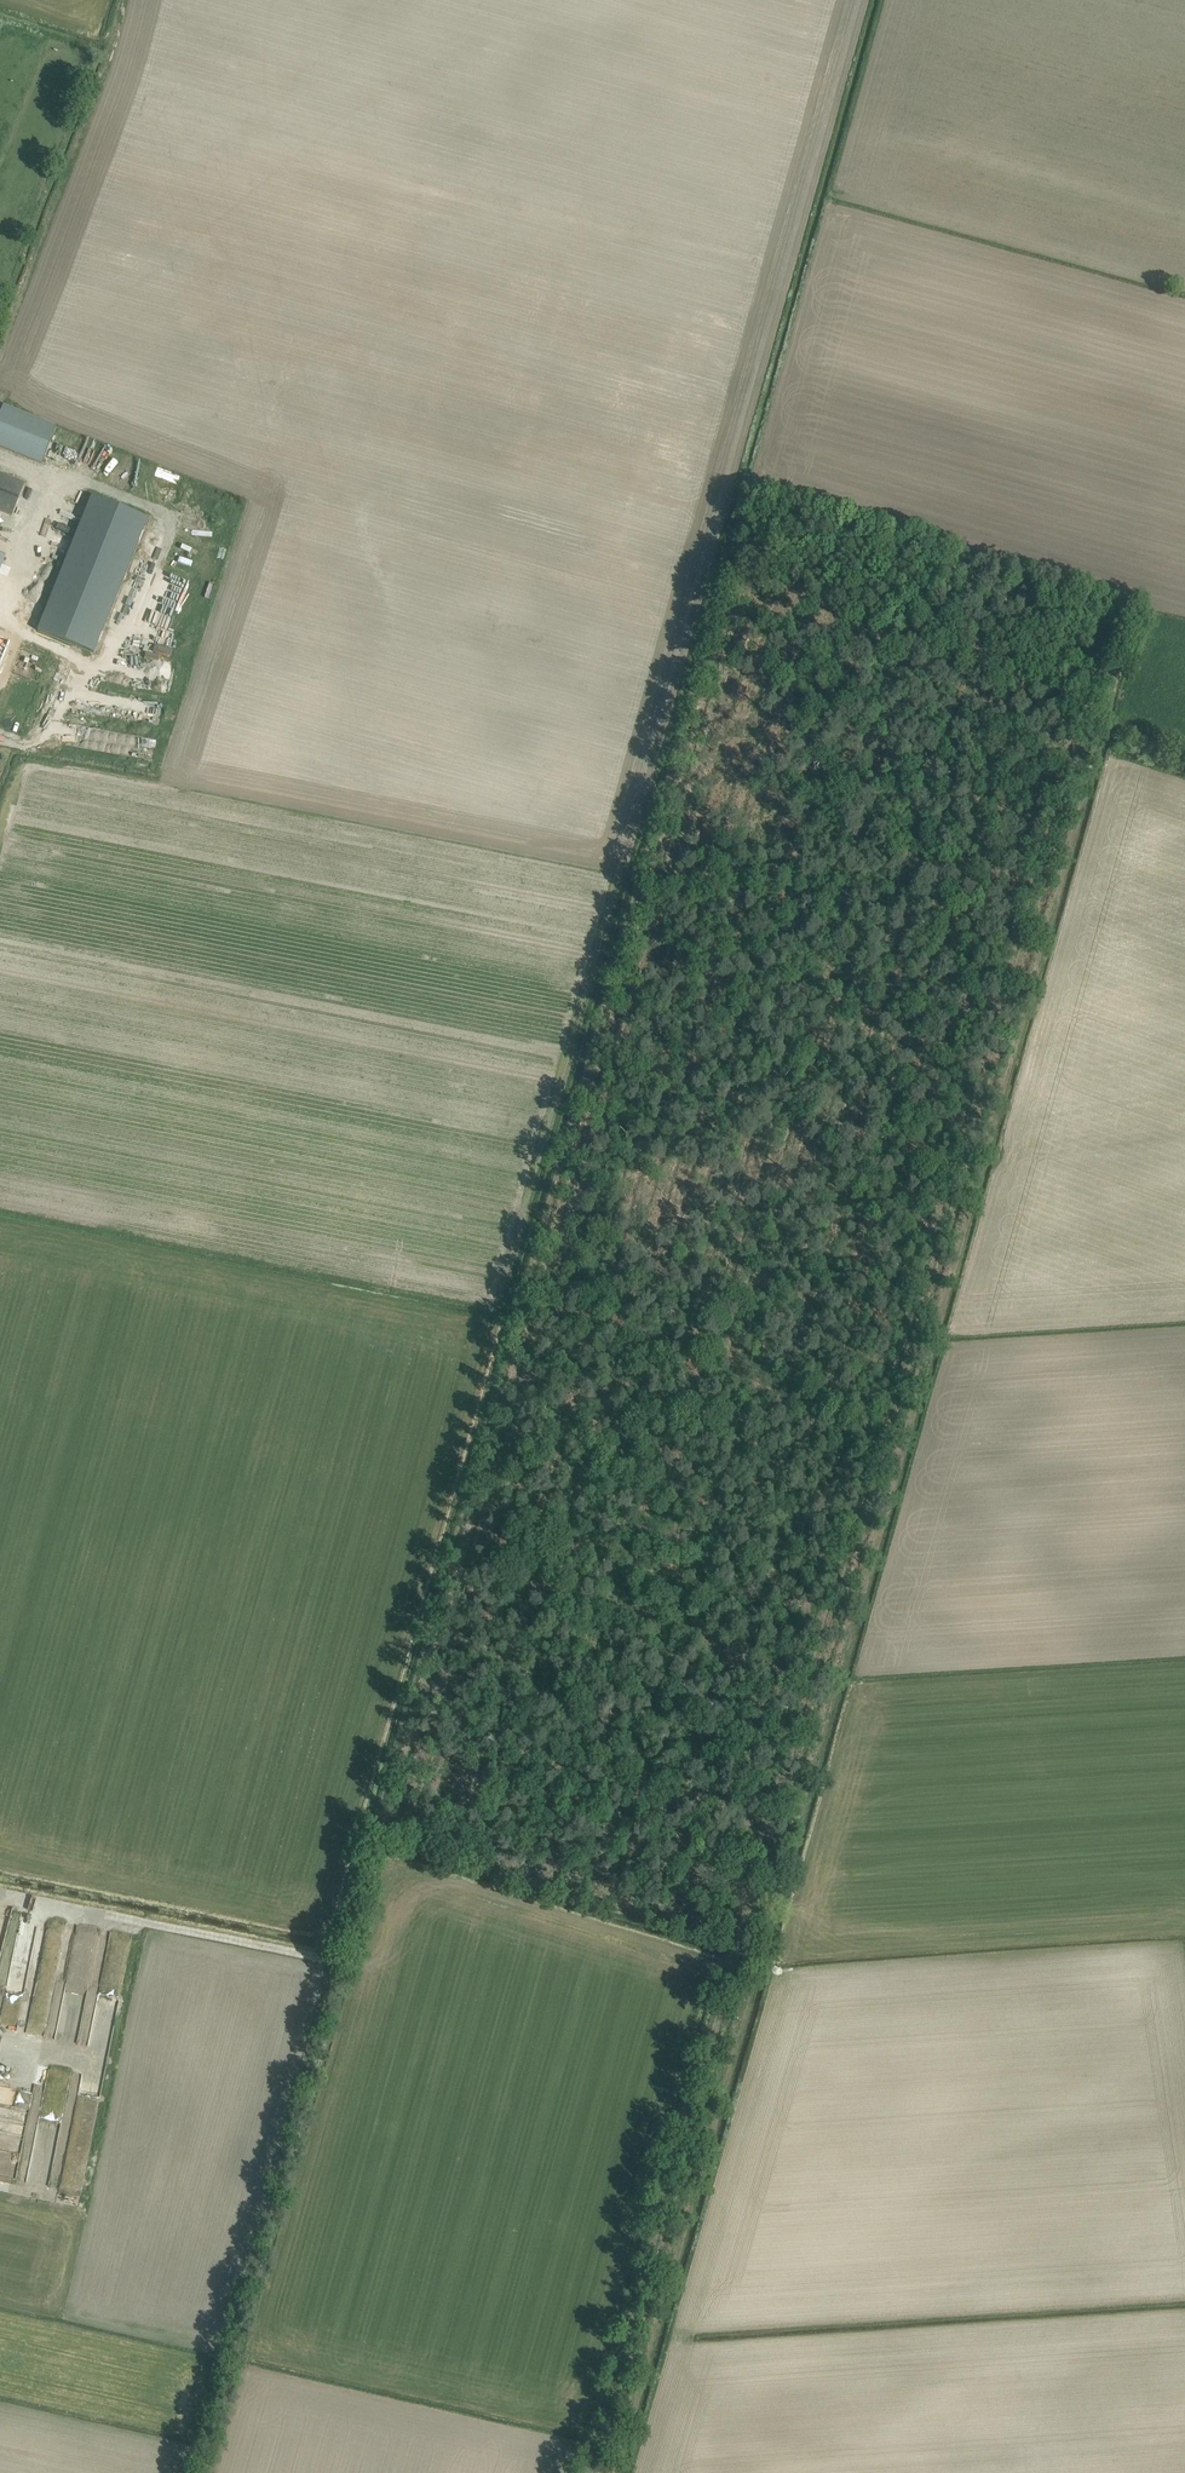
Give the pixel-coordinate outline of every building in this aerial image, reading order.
[(42,464),(57,427),(4,405),(0,415),(0,447),(42,464)] [(26,483),(0,473),(0,511),(12,516),(26,483)] [(111,489),(55,623),(111,646),(166,512),(111,489)] [(54,660),(61,663),(65,650),(58,647),(54,660)] [(52,700),(49,711),(56,713),(58,701),(52,700)] [(86,727),(84,732),(98,736),(100,731),(86,727)] [(131,755),(132,736),(116,735),(115,754),(131,755)] [(28,2029),(26,2039),(40,2042),(42,2031),(28,2029)]
